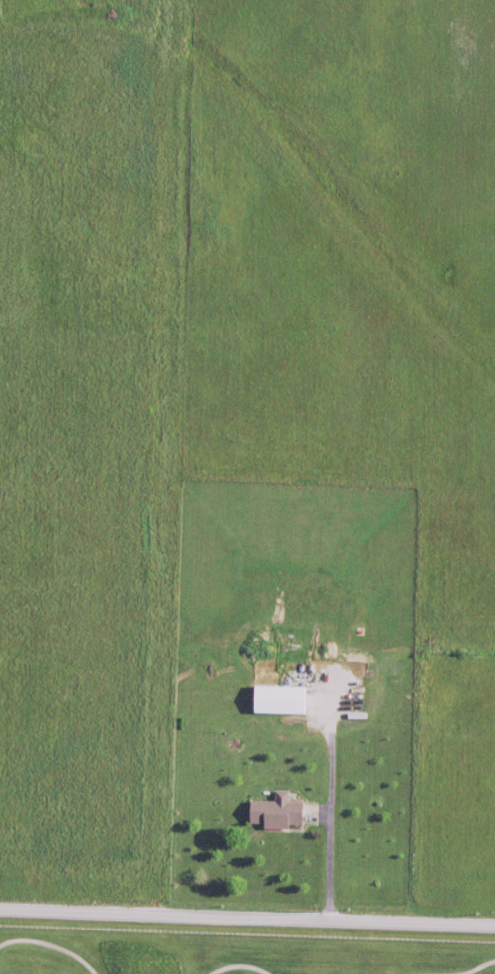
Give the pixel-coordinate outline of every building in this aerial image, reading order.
[(305,715),(305,687),(248,687),(248,715),(305,715)] [(298,801),(285,801),(284,792),(271,792),(271,802),(244,802),(244,825),(259,824),(259,829),(299,829),(298,801)]
